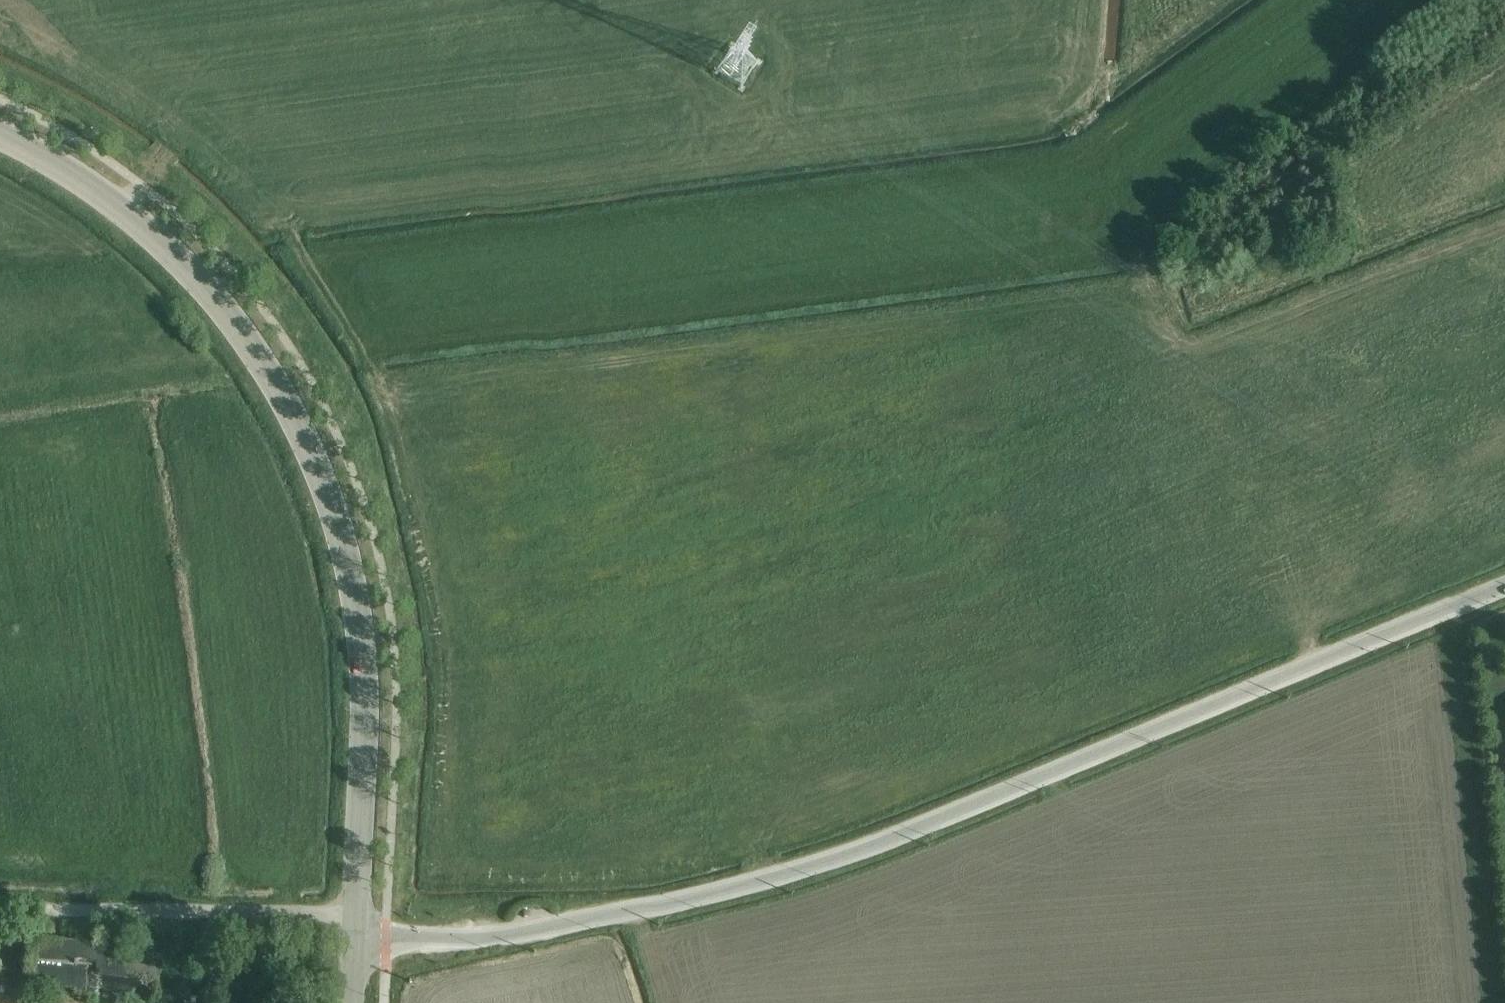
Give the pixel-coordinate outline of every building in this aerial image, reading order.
[(74,994),(159,1000),(162,943),(77,937),(77,942),(34,939),(30,985),(74,989),(74,994)] [(9,949),(0,949),(0,979),(8,980),(9,949)]
